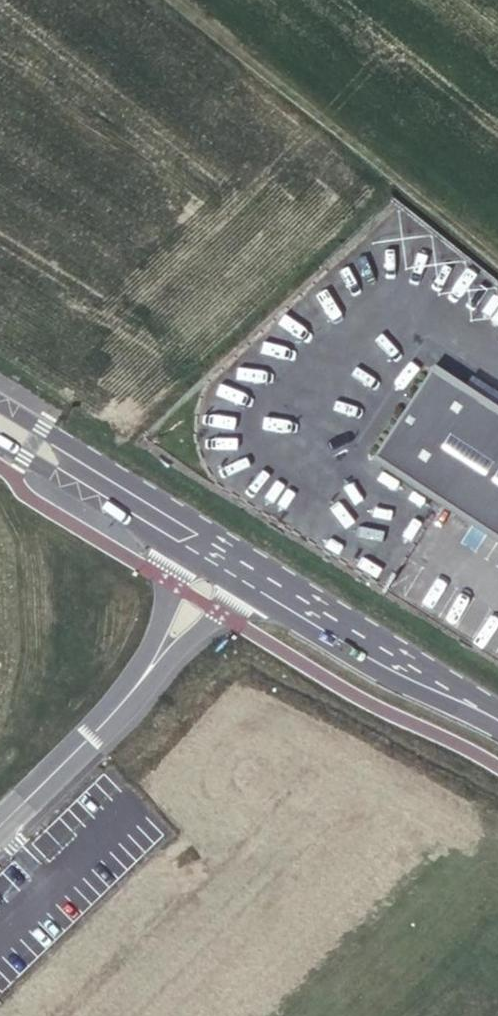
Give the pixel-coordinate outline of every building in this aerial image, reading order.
[(497,538),(497,412),(432,369),(374,456),(497,538)]
